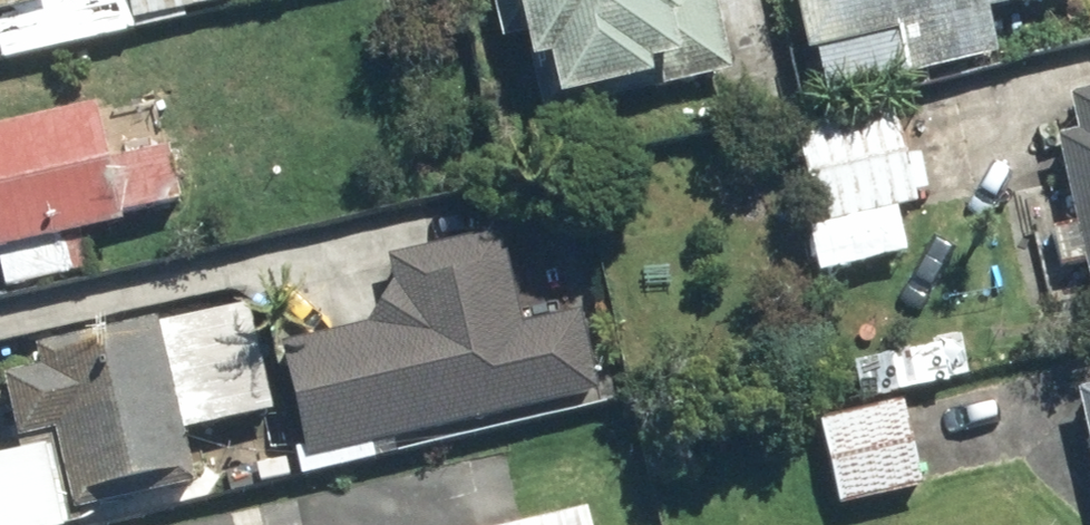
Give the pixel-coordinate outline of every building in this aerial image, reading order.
[(5,61),(143,30),(141,19),(226,0),(0,0),(0,40),(5,61)] [(660,89),(738,71),(721,0),(535,0),(550,64),(567,60),(575,96),(657,77),(660,89)] [(847,97),(1011,59),(1000,9),(1040,0),(808,0),(820,52),(836,49),(847,97)] [(1060,131),(1089,262),(1089,92),(1077,95),(1084,126),(1060,131)] [(113,101),(0,126),(0,291),(86,272),(78,239),(139,226),(135,211),(194,198),(181,141),(125,154),(113,101)] [(925,200),(903,104),(797,128),(819,224),(925,200)] [(387,326),(290,348),(315,460),(611,393),(591,304),(527,318),(507,229),(398,254),(405,284),(379,290),(387,326)] [(286,411),(261,302),(50,350),(53,364),(14,372),(31,448),(0,455),(0,524),(81,524),(78,513),(206,484),(194,432),(286,411)] [(829,419),(849,506),(933,487),(913,400),(829,419)] [(596,506),(511,524),(601,524),(596,506)]
